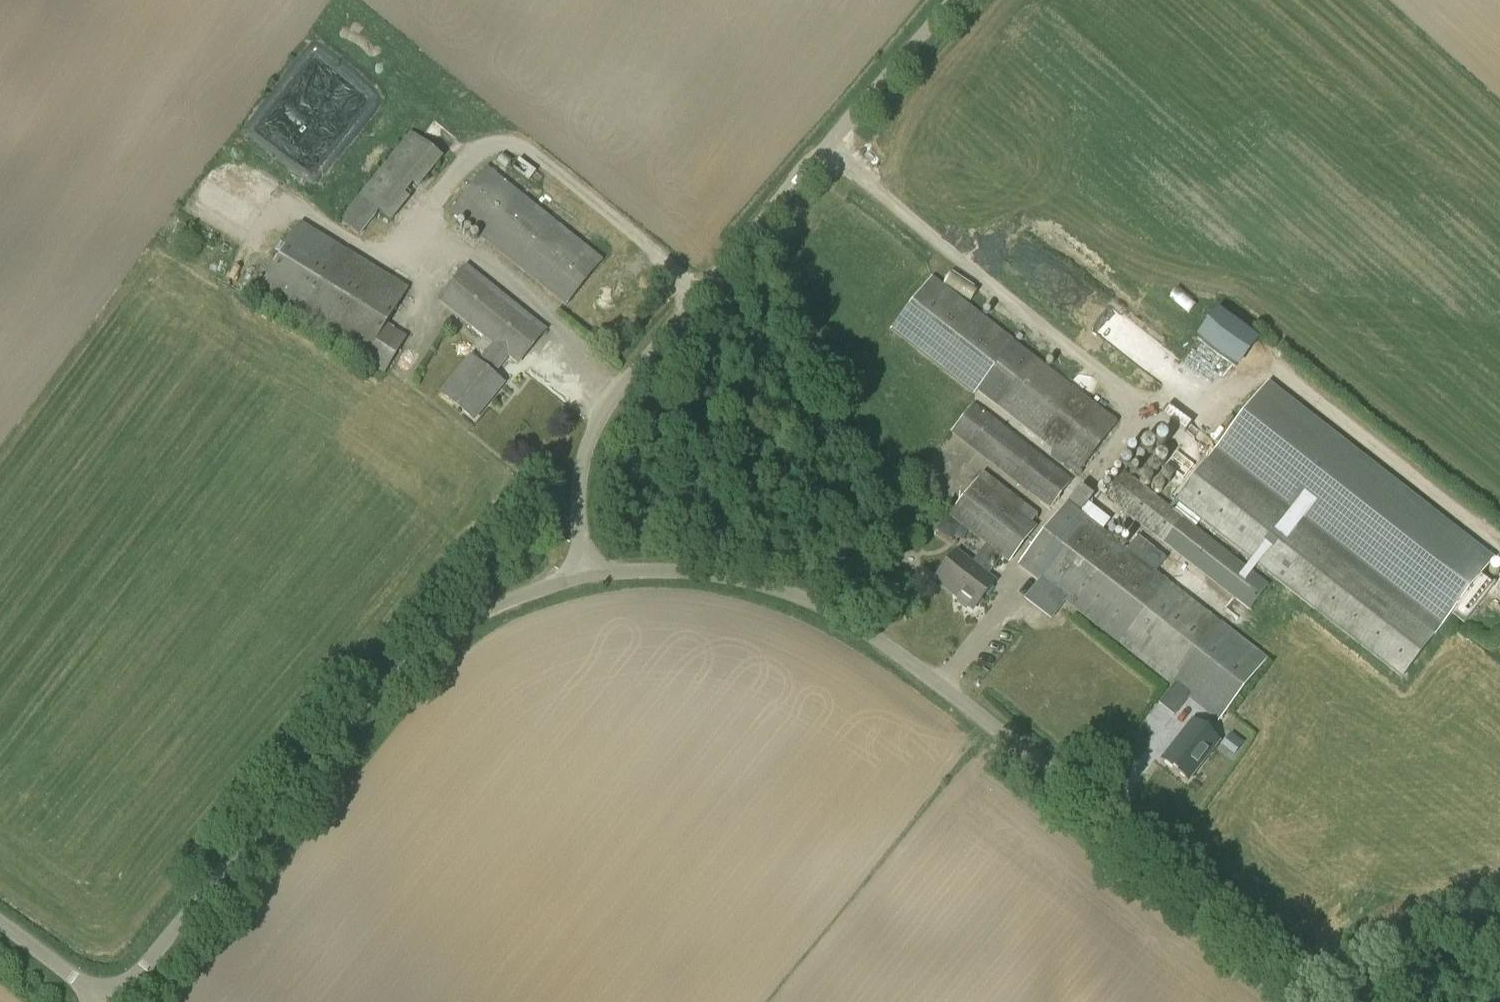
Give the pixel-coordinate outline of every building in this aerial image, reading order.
[(305,73),(269,137),(320,165),(355,102),(334,91),(340,81),(329,75),(324,84),(305,73)] [(567,307),(603,260),(487,168),(449,214),(567,307)] [(259,199),(275,193),(270,180),(254,185),(259,199)] [(359,236),(378,212),(358,196),(339,220),(359,236)] [(384,375),(407,337),(387,324),(409,288),(300,222),(255,296),(384,375)] [(1012,255),(1036,280),(1054,264),(1030,239),(1012,255)] [(518,366),(547,330),(465,265),(437,300),(491,344),(476,364),(469,359),(441,393),(475,420),(502,385),(493,377),(508,359),(518,366)] [(1070,271),(1055,285),(1100,331),(1115,317),(1070,271)] [(1117,423),(931,278),(890,331),(973,395),(976,391),(1068,463),(1065,466),(1076,475),(1117,423)] [(1111,340),(1144,361),(1158,338),(1125,317),(1111,340)] [(1201,352),(1216,365),(1229,349),(1214,337),(1201,352)] [(1267,381),(1174,503),(1402,678),(1451,614),(1464,624),(1495,583),(1483,573),(1494,557),(1267,381)] [(1049,509),(1072,481),(973,404),(951,433),(1049,509)] [(1248,611),(1268,586),(1123,472),(1103,497),(1248,611)] [(976,480),(948,517),(985,546),(971,564),(957,552),(934,582),(973,611),(995,582),(988,576),(1001,558),(1008,563),(1036,527),(1033,524),(1039,517),(993,481),(987,489),(976,480)] [(1267,660),(1220,623),(1066,503),(1018,565),(1038,581),(1217,723),(1267,660)] [(1176,572),(1220,617),(1230,608),(1186,562),(1176,572)] [(1187,781),(1218,741),(1192,721),(1161,761),(1187,781)]
